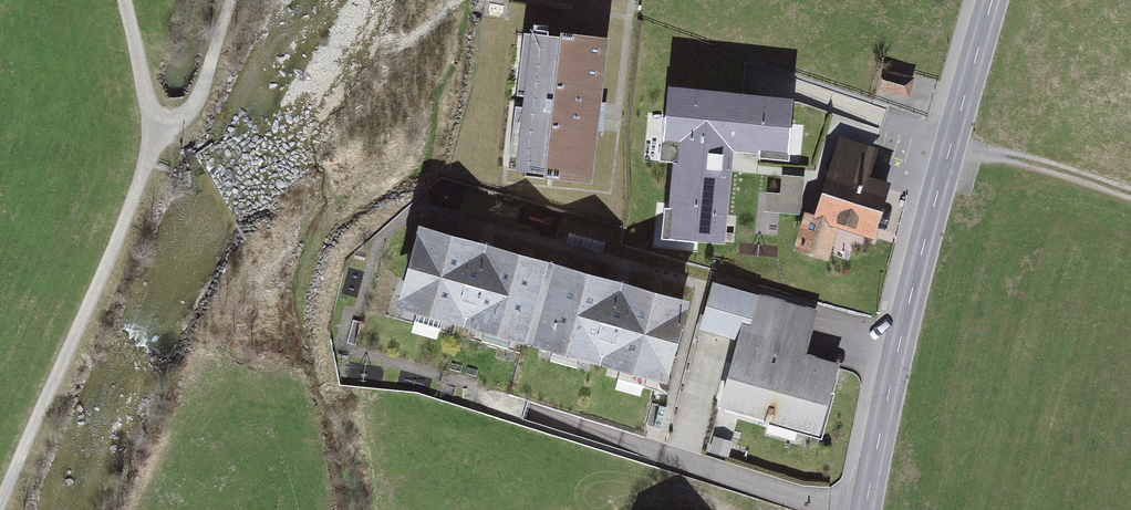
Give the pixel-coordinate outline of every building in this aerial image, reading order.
[(565,26),(564,31),(526,27),(512,166),(550,170),(564,172),(564,176),(598,180),(604,123),(614,31),(565,26)] [(915,76),(881,66),(875,85),(908,96),(915,76)] [(790,91),(670,79),(664,134),(677,135),(668,228),(723,234),(732,141),(785,147),(790,91)] [(882,150),(841,140),(822,211),(807,207),(795,252),(834,262),(842,231),(881,241),(897,184),(875,178),(882,150)] [(781,189),(767,189),(767,208),(801,208),(801,172),(781,172),(781,189)] [(515,349),(518,339),(537,344),(560,261),(423,221),(399,305),(422,311),(418,323),(446,331),(449,319),(487,330),(484,340),(515,349)] [(537,344),(557,349),(554,361),(583,369),(586,358),(624,368),(621,379),(649,386),(652,376),(672,382),(695,298),(560,261),(537,344)] [(763,297),(714,287),(704,337),(740,344),(743,332),(755,335),(763,297)] [(822,316),(779,304),(769,339),(755,335),(743,332),(740,344),(722,409),(825,438),(845,368),(810,358),(822,316)]
